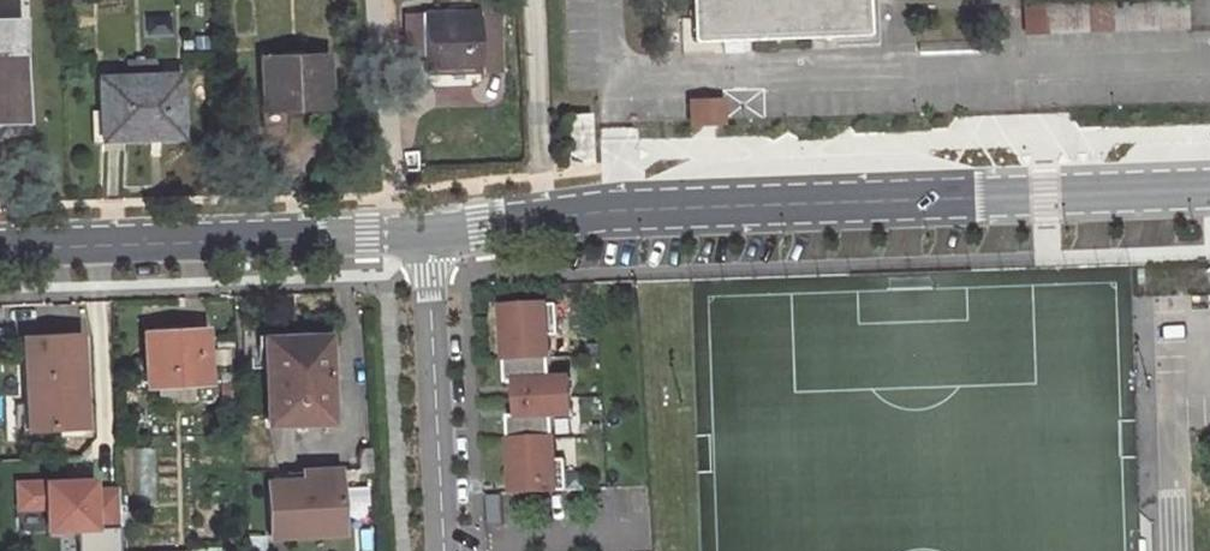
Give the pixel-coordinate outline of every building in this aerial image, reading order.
[(422,12),(424,72),(502,70),(500,0),(479,0),(480,11),(422,12)] [(694,35),(697,40),(868,35),(871,31),(870,0),(692,0),(694,35)] [(1112,30),(1189,26),(1188,8),(1111,12),(1112,30)] [(0,26),(0,113),(22,112),(19,26),(0,26)] [(326,58),(262,60),(264,106),(327,104),(326,58)] [(179,74),(99,76),(102,139),(182,136),(179,74)] [(692,101),(693,125),(735,123),(734,99),(692,101)] [(590,113),(566,114),(568,164),(592,163),(591,128),(590,113)] [(557,304),(503,308),(507,384),(518,383),(519,416),(509,417),(513,494),(567,490),(565,460),(557,461),(555,417),(573,416),(570,378),(553,379),(550,336),(559,335),(557,304)] [(206,329),(144,332),(147,386),(209,383),(206,329)] [(79,336),(27,339),(31,427),(83,424),(79,336)] [(270,416),(327,414),(325,341),(266,342),(268,368),(246,368),(247,414),(270,414),(270,416)] [(306,481),(340,480),(340,471),(305,473),(306,481)] [(98,487),(97,473),(13,478),(16,524),(43,522),(43,532),(120,528),(118,486),(98,487)] [(273,537),(343,533),(340,480),(306,481),(271,483),(273,537)]
